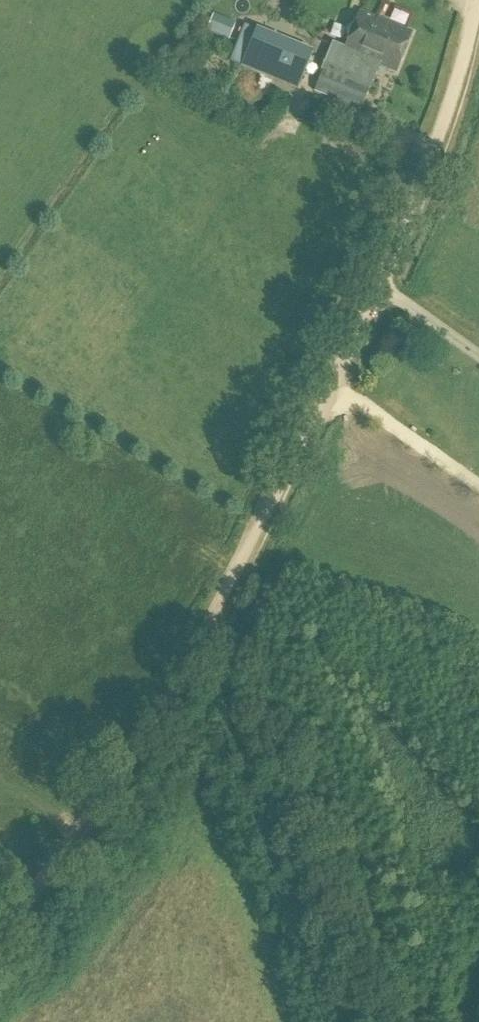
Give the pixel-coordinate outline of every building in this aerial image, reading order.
[(345,48),(333,43),(314,90),(361,109),(379,65),(396,72),(412,32),(360,10),(345,48)] [(233,24),(213,16),(207,31),(227,39),(233,24)] [(239,67),(297,91),(312,51),(255,28),(239,67)]
